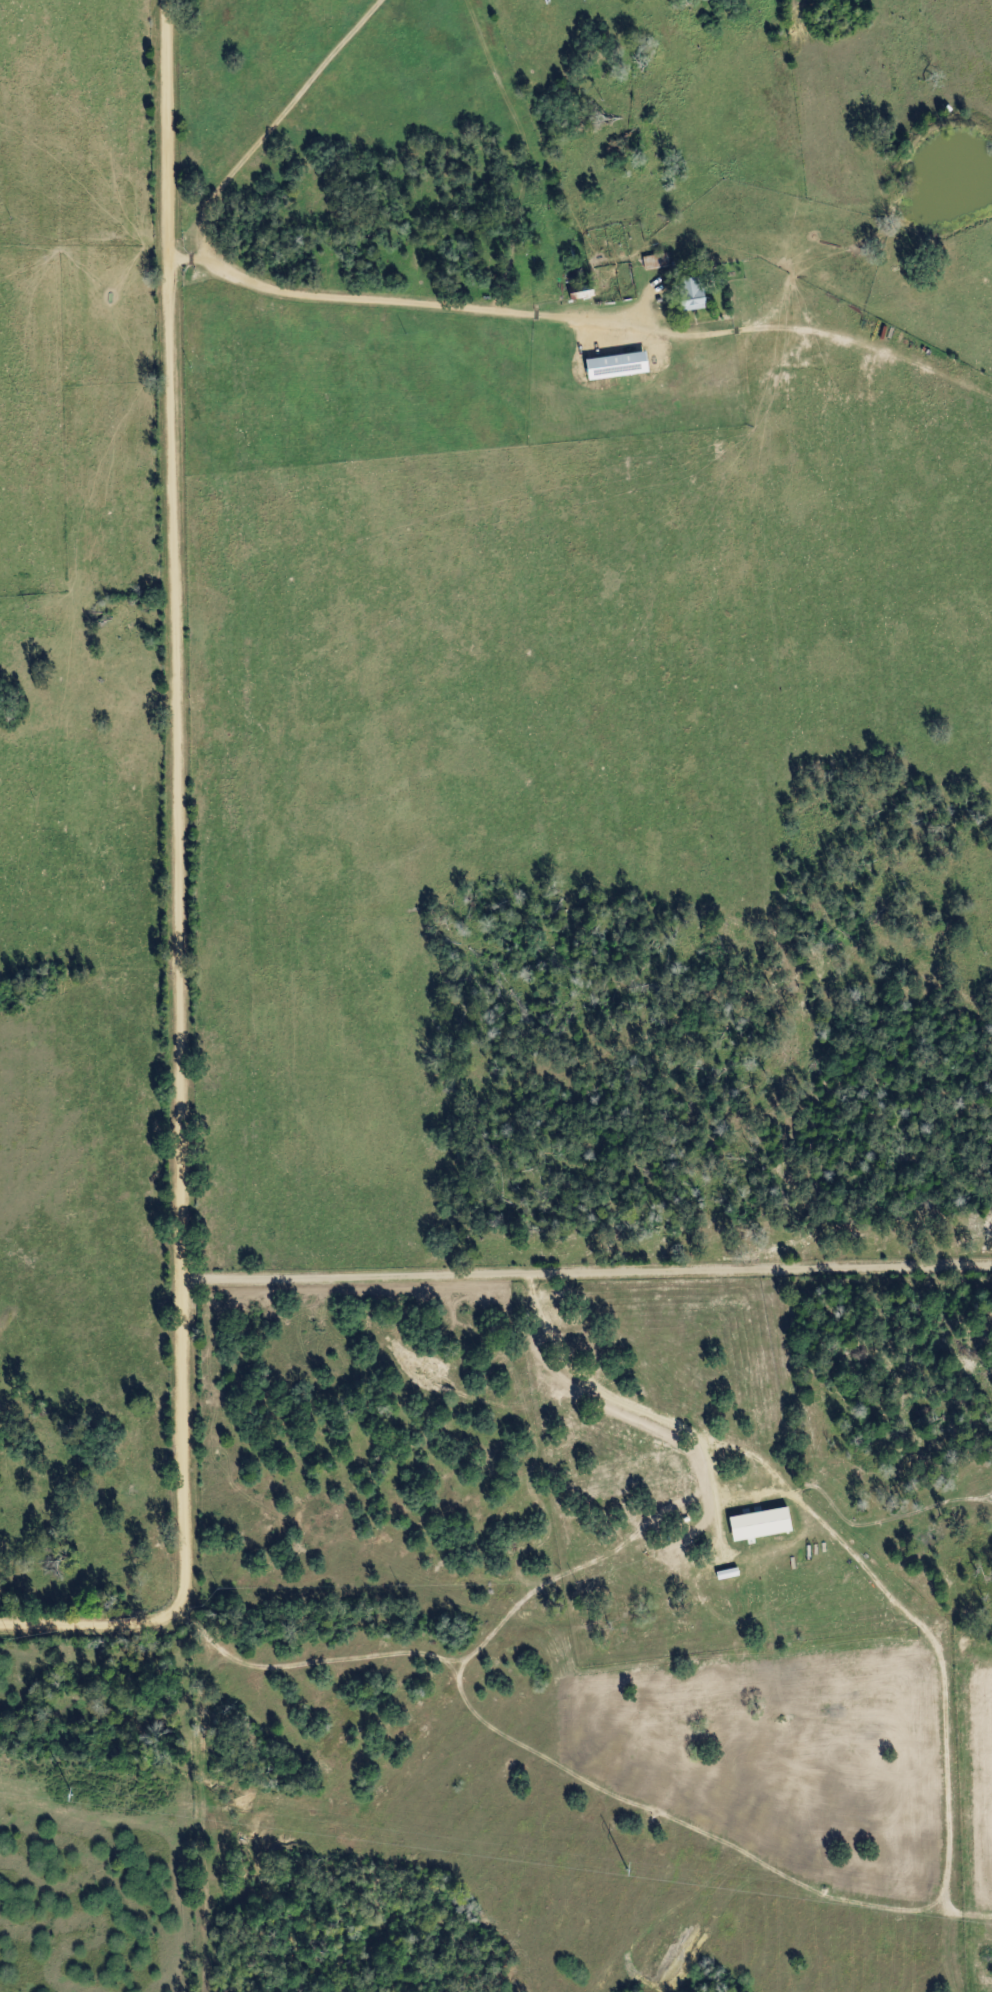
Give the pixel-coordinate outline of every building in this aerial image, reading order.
[(663,268),(662,255),(637,257),(638,271),(663,268)] [(675,312),(700,310),(698,278),(673,280),(675,312)] [(561,288),(564,302),(589,298),(586,284),(561,288)]
